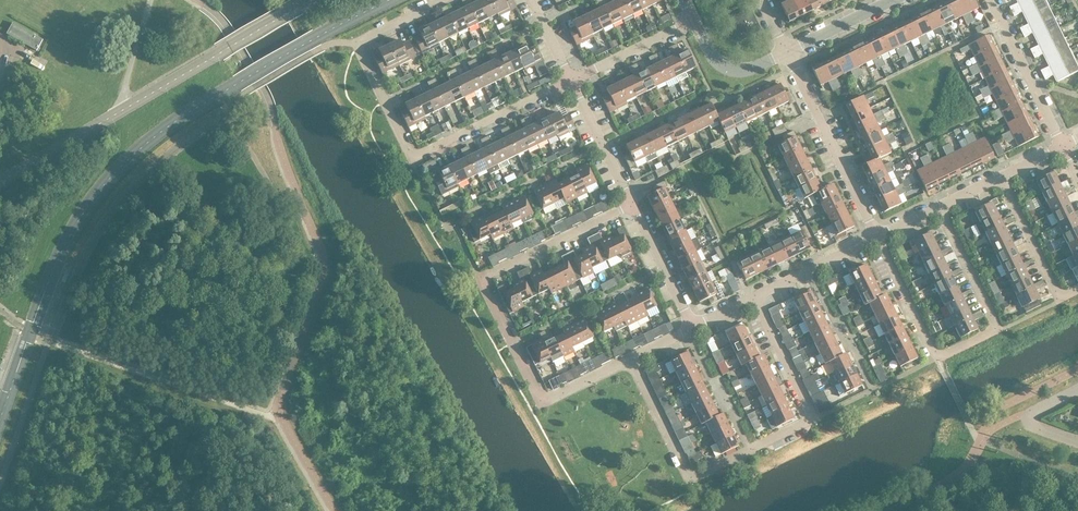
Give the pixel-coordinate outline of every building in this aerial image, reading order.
[(466,0),(461,0),(465,8),(459,11),(468,28),(478,24),(466,0)] [(478,24),(488,19),(479,1),(473,4),(471,0),(466,0),(478,24)] [(491,0),(481,0),(479,1),(488,19),(497,14),(498,14),(491,0)] [(498,14),(497,14),(498,16),(516,8),(512,0),(491,0),(498,14)] [(600,0),(595,0),(599,9),(593,12),(602,30),(612,25),(600,0)] [(605,0),(600,0),(612,25),(622,20),(613,2),(607,5),(605,0)] [(625,0),(617,0),(613,2),(622,20),(632,15),(625,0)] [(632,15),(642,10),(637,0),(625,0),(632,15)] [(649,0),(637,0),(642,10),(652,5),(649,0)] [(792,0),(787,0),(788,1),(780,5),(789,22),(800,16),(792,0)] [(800,16),(811,10),(806,0),(792,0),(800,16)] [(820,0),(806,0),(811,10),(823,5),(820,0)] [(959,0),(952,0),(946,3),(955,19),(962,16),(966,25),(970,23),(959,0)] [(973,0),(959,0),(970,23),(974,21),(970,12),(977,8),(973,0)] [(1019,3),(1010,7),(1012,12),(1035,0),(1017,0),(1019,3)] [(1046,0),(1035,0),(1012,12),(1014,16),(1023,12),(1026,18),(1049,6),(1046,0)] [(955,19),(946,3),(935,8),(948,34),(952,32),(947,23),(955,19)] [(449,5),(445,7),(458,33),(468,28),(459,11),(453,14),(449,5)] [(1054,17),(1049,6),(1026,18),(1029,24),(1020,28),(1022,33),(1054,17)] [(458,33),(445,7),(441,9),(445,18),(439,20),(448,38),(458,33)] [(948,34),(935,8),(924,14),(932,30),(939,27),(944,36),(948,34)] [(750,9),(742,13),(747,24),(754,20),(755,20),(755,19),(754,19),(749,10),(750,10),(750,9)] [(602,30),(593,12),(583,17),(592,34),(593,34),(602,30)] [(667,13),(658,17),(661,23),(670,18),(667,13)] [(747,24),(742,13),(728,19),(728,20),(729,20),(734,29),(733,30),(734,30),(739,40),(738,40),(739,41),(760,30),(759,30),(754,20),(747,24)] [(932,30),(924,14),(913,19),(925,45),(929,43),(925,34),(932,30)] [(592,34),(583,17),(573,22),(575,27),(569,30),(576,45),(594,36),(593,34),(592,34)] [(1059,28),(1054,17),(1022,33),(1024,37),(1033,33),(1036,39),(1059,28)] [(925,45),(913,19),(902,25),(910,41),(917,38),(921,47),(925,45)] [(448,38),(439,20),(429,25),(438,43),(448,38)] [(12,23),(6,34),(26,45),(36,51),(42,40),(12,23)] [(980,24),(975,27),(977,33),(983,30),(980,24)] [(438,43),(429,25),(419,31),(421,35),(414,38),(422,54),(439,45),(438,43)] [(910,41),(902,25),(890,30),(903,56),(907,54),(903,45),(910,41)] [(1065,38),(1059,28),(1036,39),(1039,45),(1030,50),(1033,54),(1065,38)] [(903,56),(890,30),(879,36),(887,52),(895,49),(899,58),(903,56)] [(994,46),(988,35),(968,45),(959,50),(961,54),(970,49),(973,56),(994,46)] [(887,52),(879,36),(868,41),(881,67),(885,65),(880,56),(887,52)] [(1070,49),(1065,38),(1033,54),(1035,58),(1043,54),(1047,60),(1070,49)] [(615,39),(609,42),(611,48),(618,45),(615,39)] [(399,40),(389,45),(399,65),(416,57),(408,41),(402,45),(399,40)] [(881,67),(868,41),(857,47),(865,63),(872,60),(877,69),(881,67)] [(676,44),(672,46),(685,72),(695,67),(687,50),(680,53),(676,44)] [(399,65),(389,45),(378,50),(381,55),(374,58),(381,73),(399,65)] [(526,45),(515,50),(524,68),(523,68),(524,70),(542,62),(535,46),(528,50),(526,45)] [(685,72),(672,46),(668,48),(672,57),(666,60),(675,77),(685,72)] [(999,58),(994,46),(973,56),(977,64),(968,68),(970,72),(999,58)] [(865,63),(857,47),(846,52),(858,78),(862,76),(858,67),(865,63)] [(499,58),(495,49),(491,51),(504,77),(514,73),(505,55),(499,58)] [(1075,59),(1070,49),(1047,60),(1050,66),(1041,71),(1043,75),(1075,59)] [(524,68),(515,50),(505,55),(514,73),(523,68),(524,68)] [(504,77),(491,51),(487,53),(491,62),(485,65),(494,82),(504,77)] [(858,78),(846,52),(834,57),(843,74),(850,71),(854,80),(858,78)] [(656,54),(652,56),(665,82),(675,77),(666,60),(660,62),(656,54)] [(665,82),(652,56),(648,58),(652,66),(646,69),(655,87),(665,82)] [(843,74),(834,57),(823,63),(836,89),(840,87),(835,78),(843,74)] [(1005,69),(999,58),(970,72),(972,76),(981,72),(984,79),(1005,69)] [(475,59),(471,61),(484,87),(494,82),(485,65),(479,68),(475,59)] [(1075,59),(1043,75),(1045,79),(1054,75),(1057,82),(1077,72),(1077,65),(1075,59)] [(484,87),(471,61),(467,63),(471,72),(465,75),(474,92),(484,87)] [(640,72),(636,63),(632,65),(645,92),(655,87),(646,69),(640,72)] [(836,89),(823,63),(812,69),(820,85),(828,82),(832,91),(836,89)] [(645,92),(632,65),(628,67),(632,76),(626,79),(635,97),(645,92)] [(455,69),(451,71),(464,97),(474,92),(465,75),(459,77),(455,69)] [(1010,80),(1005,69),(984,79),(988,86),(979,90),(981,94),(1010,80)] [(464,97),(451,71),(447,73),(451,81),(445,84),(454,102),(464,97)] [(435,78),(431,80),(444,107),(454,102),(445,84),(439,87),(435,78)] [(520,78),(518,79),(524,92),(527,91),(520,78)] [(635,97),(626,79),(616,84),(625,102),(626,102),(635,97)] [(444,107),(431,80),(427,82),(431,91),(425,94),(434,112),(444,107)] [(1016,91),(1010,80),(981,94),(983,98),(992,94),(995,101),(1016,91)] [(625,102),(616,84),(606,89),(608,94),(602,97),(609,112),(627,104),(626,102),(625,102)] [(780,84),(769,90),(777,107),(788,102),(789,105),(795,102),(790,90),(784,93),(780,84)] [(777,107),(769,90),(758,95),(767,112),(777,107)] [(1021,102),(1016,91),(995,101),(999,108),(990,113),(992,117),(1021,102)] [(863,97),(862,96),(845,104),(851,116),(868,108),(865,101),(873,96),(871,92),(863,97)] [(434,112),(425,94),(415,99),(424,117),(424,116),(434,112)] [(767,112),(758,95),(748,100),(756,117),(767,112)] [(424,117),(415,99),(405,104),(407,109),(400,112),(408,127),(426,119),(424,116),(424,117)] [(661,99),(655,102),(658,109),(664,106),(661,99)] [(756,117),(748,100),(737,105),(746,122),(756,117)] [(1027,114),(1021,102),(992,117),(994,121),(1003,116),(1006,124),(1027,114)] [(479,104),(474,107),(478,115),(483,112),(479,104)] [(716,115),(710,104),(700,109),(708,126),(718,121),(719,121),(716,116),(716,115)] [(648,105),(641,109),(645,115),(651,112),(648,105)] [(746,122),(737,105),(726,110),(735,128),(746,122)] [(872,115),(868,108),(851,116),(857,127),(882,115),(880,111),(872,115)] [(708,126),(700,109),(689,114),(697,131),(708,126)] [(735,128),(726,110),(716,115),(716,116),(719,121),(718,121),(724,133),(735,128)] [(559,112),(548,117),(557,135),(556,135),(558,138),(575,129),(568,114),(561,117),(559,112)] [(697,131),(689,114),(678,119),(687,137),(697,131)] [(1032,125),(1027,114),(1006,124),(1010,131),(1001,135),(1003,139),(1032,125)] [(884,119),(882,115),(857,127),(862,138),(879,130),(876,123),(884,119)] [(528,116),(524,119),(537,145),(547,140),(538,122),(532,125),(528,116)] [(557,135),(548,117),(538,122),(547,140),(556,135),(557,135)] [(537,145),(524,119),(520,121),(524,129),(518,132),(527,150),(537,145)] [(687,137),(678,119),(668,125),(676,142),(687,137)] [(901,120),(895,123),(897,128),(900,129),(905,127),(901,120)] [(448,121),(441,124),(444,131),(451,128),(448,121)] [(786,130),(783,124),(771,130),(774,136),(786,130)] [(676,142),(668,125),(657,130),(666,147),(676,142)] [(1038,136),(1032,125),(1003,139),(1005,143),(1014,139),(1018,146),(1038,136)] [(508,126),(504,128),(517,155),(527,150),(518,132),(512,135),(508,126)] [(517,155),(504,128),(500,130),(504,139),(498,142),(507,160),(517,155)] [(666,147),(657,130),(647,135),(655,152),(666,147)] [(883,137),(879,130),(862,138),(868,150),(893,137),(891,133),(883,137)] [(793,131),(787,133),(781,136),(784,142),(777,145),(783,156),(800,148),(795,137),(796,136),(793,131)] [(907,131),(901,134),(906,145),(912,142),(907,131)] [(972,133),(968,134),(982,164),(994,158),(984,138),(976,141),(972,133)] [(982,164),(968,134),(964,136),(968,145),(961,149),(971,169),(982,164)] [(655,152),(647,135),(636,140),(645,157),(655,152)] [(488,136),(484,138),(499,169),(509,165),(507,160),(498,142),(492,145),(488,136)] [(895,141),(893,137),(868,150),(873,161),(878,158),(879,159),(890,153),(886,145),(895,141)] [(499,169),(484,138),(480,140),(484,149),(478,152),(487,169),(489,174),(499,169)] [(645,157),(636,140),(625,145),(630,154),(624,157),(630,169),(635,166),(634,163),(645,157)] [(749,141),(743,144),(746,150),(752,147),(749,141)] [(946,145),(960,175),(971,169),(961,149),(954,152),(950,143),(949,144),(946,145)] [(746,150),(743,144),(737,147),(740,153),(746,150)] [(999,144),(993,147),(997,156),(1003,153),(999,144)] [(960,175),(946,145),(942,147),(946,156),(939,160),(949,180),(960,175)] [(468,146),(464,148),(477,174),(487,169),(478,152),(472,155),(468,146)] [(477,174),(464,148),(460,150),(464,159),(458,162),(467,179),(477,174)] [(805,158),(800,148),(783,156),(788,167),(805,158)] [(553,154),(544,158),(546,163),(556,159),(553,154)] [(927,154),(923,156),(938,186),(949,180),(939,160),(932,163),(927,154)] [(938,186),(923,156),(919,158),(924,167),(916,171),(926,191),(938,186)] [(810,169),(805,158),(788,167),(793,177),(810,169)] [(878,158),(873,161),(861,166),(867,178),(893,165),(891,161),(882,166),(879,159),(878,158)] [(467,179),(458,162),(448,166),(457,184),(458,184),(467,179)] [(533,162),(527,165),(530,171),(536,168),(533,162)] [(575,170),(578,174),(585,188),(596,183),(587,164),(575,170)] [(895,169),(893,165),(867,178),(872,189),(889,181),(886,174),(895,169)] [(457,184),(448,166),(438,172),(440,176),(434,180),(441,195),(459,186),(458,184),(457,184)] [(665,173),(662,167),(654,171),(657,177),(665,173)] [(1036,181),(1041,192),(1059,184),(1055,176),(1060,173),(1057,168),(1052,171),(1053,173),(1036,181)] [(815,179),(810,169),(793,177),(798,188),(815,179)] [(578,174),(567,179),(576,198),(587,192),(585,188),(578,174)] [(567,179),(557,184),(564,198),(563,199),(565,203),(576,198),(567,179)] [(820,190),(815,179),(798,188),(804,199),(815,193),(821,190),(820,190)] [(492,180),(487,183),(490,190),(496,188),(492,180)] [(555,180),(544,185),(553,204),(563,199),(564,198),(557,184),(555,180)] [(668,186),(665,180),(652,186),(655,192),(647,196),(652,207),(669,199),(664,188),(668,186)] [(893,188),(889,181),(872,189),(878,200),(904,188),(902,184),(893,188)] [(832,184),(820,190),(821,190),(815,193),(820,203),(838,195),(832,184)] [(1062,192),(1059,184),(1041,192),(1047,203),(1064,194),(1062,192)] [(555,209),(553,204),(544,185),(533,191),(544,214),(555,209)] [(906,192),(904,188),(878,200),(884,212),(901,204),(897,196),(906,192)] [(1070,195),(1067,189),(1062,192),(1064,194),(1047,203),(1052,213),(1069,205),(1065,197),(1070,195)] [(523,195),(512,201),(521,219),(523,223),(534,218),(523,195)] [(843,205),(838,195),(820,203),(826,214),(843,205)] [(998,204),(995,198),(990,201),(991,203),(974,211),(980,222),(997,214),(993,206),(998,204)] [(1030,198),(1024,201),(1029,211),(1035,208),(1030,198)] [(674,209),(669,199),(652,207),(657,218),(674,209)] [(521,219),(512,201),(501,206),(504,210),(511,224),(521,219)] [(598,203),(593,206),(597,213),(601,211),(598,203)] [(848,216),(843,205),(826,214),(831,224),(848,216)] [(1073,213),(1069,205),(1052,213),(1057,224),(1074,215),(1073,213)] [(597,213),(593,206),(589,208),(593,216),(597,213)] [(680,220),(674,209),(657,218),(662,228),(680,220)] [(504,210),(493,216),(502,234),(513,229),(511,224),(504,210)] [(1077,210),(1073,213),(1074,215),(1057,224),(1062,234),(1077,227),(1077,223),(1075,218),(1077,217),(1077,211),(1077,210)] [(576,214),(572,216),(576,224),(580,222),(576,214)] [(1001,222),(997,214),(980,222),(975,225),(980,235),(985,233),(1002,224),(1001,222)] [(470,222),(473,229),(469,231),(474,242),(489,235),(490,235),(483,221),(481,216),(470,222)] [(502,234),(493,216),(483,221),(490,235),(489,235),(492,239),(502,234)] [(576,224),(572,216),(568,218),(572,226),(576,224)] [(853,227),(848,216),(831,224),(836,235),(833,237),(836,243),(848,237),(845,231),(853,227)] [(1008,225),(1006,219),(1001,222),(1002,224),(985,233),(990,243),(1007,235),(1003,227),(1008,225)] [(685,230),(680,220),(662,228),(667,239),(685,230)] [(551,227),(554,234),(559,232),(555,224),(551,227)] [(811,237),(805,225),(799,228),(801,231),(790,236),(798,254),(809,248),(805,240),(811,237)] [(636,252),(623,226),(617,229),(620,236),(613,240),(612,240),(619,254),(621,259),(636,252)] [(1062,234),(1067,245),(1077,240),(1077,227),(1062,234)] [(936,234),(934,228),(929,231),(930,233),(913,242),(918,253),(935,244),(931,236),(936,234)] [(690,241),(685,230),(667,239),(673,250),(690,241)] [(545,239),(541,231),(536,234),(540,241),(545,239)] [(599,233),(592,235),(605,261),(619,254),(612,240),(613,240),(610,236),(602,240),(599,233)] [(605,261),(592,235),(586,238),(590,246),(582,250),(584,254),(591,268),(605,261)] [(1011,243),(1007,235),(990,243),(995,254),(1013,246),(1011,243)] [(798,254),(790,236),(779,242),(788,259),(798,254)] [(524,240),(520,242),(523,250),(528,248),(524,240)] [(1067,245),(1072,256),(1077,253),(1077,240),(1067,245)] [(695,252),(690,241),(673,250),(678,260),(695,252)] [(1019,246),(1016,241),(1011,243),(1013,246),(995,254),(1000,265),(1018,256),(1014,248),(1019,246)] [(523,250),(520,242),(515,244),(519,252),(523,250)] [(788,259),(779,242),(769,247),(777,264),(788,259)] [(939,252),(935,244),(918,253),(923,263),(941,255),(939,252)] [(777,264),(769,247),(758,252),(767,269),(777,264)] [(503,250),(498,252),(502,260),(506,258),(503,250)] [(947,255),(944,250),(939,252),(941,255),(923,263),(928,274),(946,265),(942,257),(947,255)] [(573,251),(567,254),(579,279),(594,272),(591,268),(584,254),(576,258),(573,251)] [(502,260),(498,252),(494,254),(498,262),(502,260)] [(700,262),(695,252),(678,260),(683,271),(700,262)] [(767,269),(758,252),(748,257),(756,274),(767,269)] [(904,252),(898,255),(901,261),(906,258),(904,252)] [(579,279),(567,254),(561,257),(564,264),(556,268),(565,286),(579,279)] [(1022,264),(1018,256),(1000,265),(1006,275),(1023,267),(1022,264)] [(756,274),(748,257),(737,262),(735,259),(729,262),(735,274),(741,271),(745,280),(756,274)] [(550,271),(543,275),(542,275),(549,289),(551,293),(565,286),(556,268),(553,260),(547,263),(550,271)] [(705,273),(700,262),(683,271),(688,281),(705,273)] [(1029,267),(1026,262),(1022,264),(1023,267),(1006,275),(1011,286),(1028,277),(1024,269),(1029,267)] [(855,270),(853,267),(852,266),(845,269),(848,274),(849,273),(854,284),(871,276),(866,265),(855,270)] [(950,273),(946,265),(928,274),(934,284),(951,276),(950,273)] [(529,267),(522,270),(535,296),(549,289),(542,275),(543,275),(540,270),(532,274),(529,267)] [(535,296),(522,270),(516,273),(520,280),(512,284),(514,289),(514,288),(521,302),(535,296)] [(957,276),(954,271),(950,273),(951,276),(934,284),(939,295),(956,286),(952,279),(957,276)] [(711,283),(705,273),(688,281),(693,292),(711,283)] [(618,274),(613,276),(616,282),(621,279),(618,274)] [(876,286),(871,276),(854,284),(859,294),(876,286)] [(1032,285),(1028,277),(1011,286),(1016,296),(1033,288),(1032,285)] [(606,282),(600,285),(603,292),(609,289),(606,282)] [(714,282),(711,283),(693,292),(699,303),(707,298),(710,304),(722,298),(714,282)] [(1039,288),(1037,283),(1032,285),(1033,288),(1016,296),(1021,307),(1023,307),(1025,312),(1040,305),(1037,299),(1039,299),(1035,291),(1039,288)] [(503,285),(496,288),(509,314),(523,307),(521,302),(514,288),(514,289),(506,292),(503,285)] [(882,297),(881,296),(876,286),(859,294),(864,305),(868,303),(882,297)] [(960,294),(956,286),(939,295),(944,305),(961,297),(960,294)] [(636,293),(638,298),(638,297),(645,311),(656,306),(647,288),(636,293)] [(793,300),(798,311),(816,303),(810,292),(793,300)] [(967,297),(965,292),(960,294),(961,297),(944,305),(949,316),(966,308),(963,300),(967,297)] [(891,305),(885,294),(881,296),(882,297),(868,303),(874,314),(891,305)] [(638,297),(638,298),(628,303),(637,321),(648,316),(645,311),(638,297)] [(604,309),(613,327),(616,331),(626,326),(624,322),(617,308),(615,303),(604,309)] [(628,303),(617,308),(624,322),(626,326),(637,321),(628,303)] [(821,313),(816,303),(798,311),(804,322),(821,313)] [(783,310),(780,304),(768,310),(771,316),(783,310)] [(896,316),(891,305),(874,314),(879,324),(896,316)] [(671,306),(664,310),(670,321),(670,322),(677,318),(671,306)] [(970,315),(966,308),(949,316),(954,326),(972,318),(970,315)] [(613,327),(604,309),(594,314),(603,332),(613,327)] [(826,324),(821,313),(804,322),(809,332),(826,324)] [(978,318),(975,313),(970,315),(972,318),(954,326),(960,337),(977,329),(973,321),(978,318)] [(901,326),(896,316),(879,324),(884,335),(901,326)] [(584,319),(573,324),(582,342),(593,337),(584,319)] [(670,321),(665,324),(668,331),(673,329),(670,322),(670,321)] [(937,322),(932,325),(936,332),(940,330),(937,322)] [(582,342),(573,324),(562,329),(564,334),(571,348),(572,347),(582,342)] [(831,334),(826,324),(809,332),(814,343),(831,334)] [(725,333),(731,344),(748,336),(743,325),(725,333)] [(906,337),(901,326),(884,335),(889,345),(906,337)] [(658,327),(654,329),(658,337),(662,335),(658,327)] [(658,337),(654,329),(650,331),(653,339),(658,337)] [(564,334),(554,339),(563,357),(574,352),(572,347),(571,348),(564,334)] [(836,345),(831,334),(814,343),(819,353),(836,345)] [(753,346),(748,336),(731,344),(736,355),(753,346)] [(637,337),(633,339),(636,347),(641,345),(637,337)] [(912,347),(906,337),(889,345),(894,356),(912,347)] [(539,363),(550,358),(543,344),(544,344),(541,339),(530,345),(526,348),(534,365),(539,363)] [(554,339),(544,344),(543,344),(550,358),(552,362),(563,357),(554,339)] [(636,347),(633,339),(628,341),(632,349),(636,347)] [(841,355),(836,345),(819,353),(824,364),(828,362),(842,356),(841,355)] [(758,357),(753,346),(736,355),(741,366),(745,364),(745,363),(758,357)] [(611,350),(615,358),(620,355),(616,347),(611,350)] [(917,358),(912,347),(894,356),(900,367),(917,358)] [(606,352),(601,354),(605,362),(610,360),(606,352)] [(670,361),(675,371),(692,363),(687,352),(670,361)] [(851,364),(846,353),(841,355),(842,356),(828,362),(834,373),(851,364)] [(605,362),(601,354),(597,357),(601,365),(605,362)] [(768,366),(762,355),(758,357),(745,363),(745,364),(750,374),(768,366)] [(584,363),(580,365),(584,373),(588,371),(584,363)] [(697,374),(692,363),(675,371),(680,382),(697,374)] [(657,364),(645,370),(648,377),(660,371),(657,364)] [(856,375),(851,364),(834,373),(839,383),(856,375)] [(584,373),(580,365),(576,367),(580,375),(584,373)] [(773,376),(768,366),(750,374),(756,385),(773,376)] [(563,373),(559,375),(563,383),(567,381),(563,373)] [(703,384),(697,374),(680,382),(685,393),(703,384)] [(563,383),(559,375),(548,381),(553,391),(559,387),(558,385),(563,383)] [(861,386),(856,375),(839,383),(834,385),(839,396),(861,386)] [(778,387),(773,376),(756,385),(761,395),(778,387)] [(708,395),(703,384),(685,393),(691,403),(708,395)] [(783,397),(778,387),(761,395),(766,406),(783,397)] [(823,390),(817,393),(811,396),(810,396),(813,403),(826,397),(823,390)] [(713,405),(708,395),(691,403),(696,414),(713,405)] [(788,408),(783,397),(766,406),(771,416),(788,408)] [(718,415),(713,405),(696,414),(701,425),(705,423),(705,422),(718,416),(718,415)] [(794,419),(788,408),(771,416),(767,418),(772,429),(794,419)] [(722,413),(718,415),(718,416),(705,422),(705,423),(710,433),(727,424),(722,413)] [(1059,413),(1049,419),(1059,422),(1059,413)] [(733,435),(727,424),(710,433),(715,443),(733,435)] [(738,446),(733,435),(715,443),(710,446),(715,457),(738,446)] [(694,453),(688,457),(687,457),(690,463),(703,457),(699,451),(694,453)]
